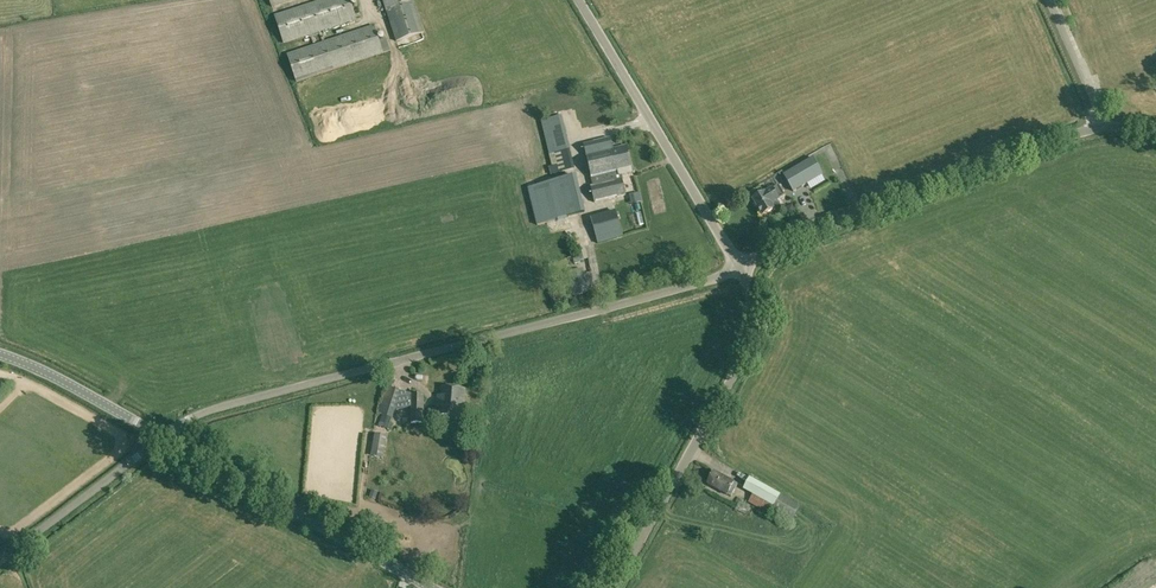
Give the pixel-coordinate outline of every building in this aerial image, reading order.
[(357,20),(350,0),(321,0),(274,15),(284,44),(357,20)] [(396,42),(423,33),(413,0),(383,0),(396,42)] [(297,82),(384,53),(374,24),(287,54),(297,82)] [(551,106),(550,97),(542,98),(543,107),(551,106)] [(554,174),(575,169),(562,116),(540,121),(554,174)] [(621,176),(632,173),(625,146),(613,149),(610,138),(584,145),(594,185),(591,186),(595,203),(625,195),(621,176)] [(795,191),(824,175),(815,158),(786,174),(795,191)] [(586,213),(577,176),(528,188),(537,225),(586,213)] [(779,185),(764,193),(753,200),(762,216),(774,210),(774,211),(782,207),(779,202),(780,201),(780,200),(786,196),(779,185)] [(633,195),(635,204),(642,202),(640,193),(633,195)] [(616,212),(591,218),(597,244),(623,236),(616,212)] [(588,258),(584,245),(577,247),(581,260),(588,258)] [(584,274),(583,270),(569,273),(574,296),(588,293),(586,283),(593,282),(590,272),(584,274)] [(391,418),(400,391),(386,387),(377,414),(391,418)] [(463,417),(465,389),(441,387),(441,396),(437,395),(436,407),(440,407),(439,415),(463,417)] [(411,423),(423,423),(424,394),(412,394),(411,423)] [(374,435),(372,457),(384,458),(386,437),(374,435)] [(730,497),(737,485),(733,483),(734,482),(714,472),(707,484),(727,495),(730,497)] [(772,511),(791,522),(799,507),(750,478),(743,488),(753,494),(748,503),(769,516),(772,511)] [(745,511),(749,500),(736,496),(732,506),(745,511)] [(1146,574),(1130,587),(1155,587),(1155,585),(1146,574)]
